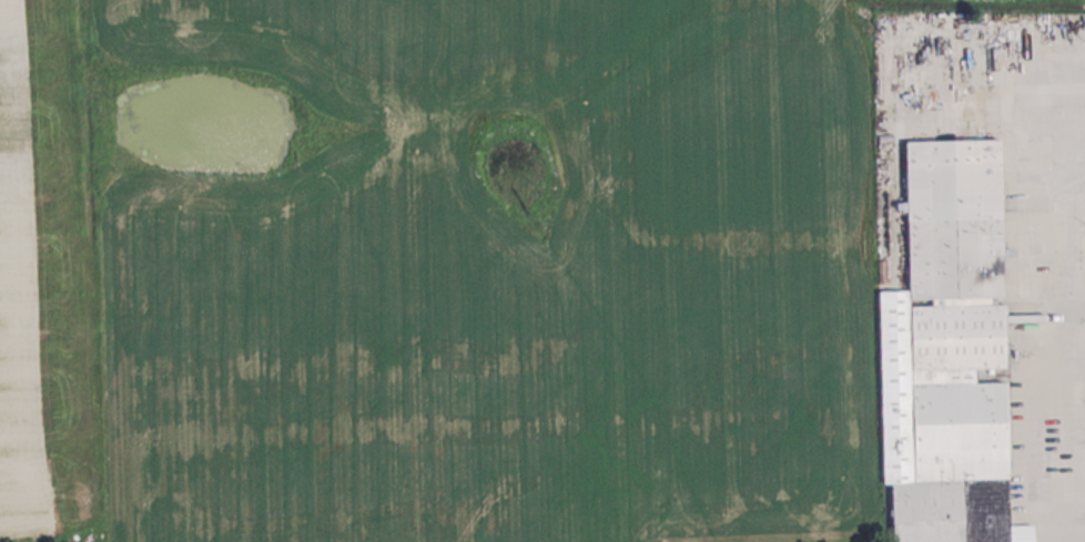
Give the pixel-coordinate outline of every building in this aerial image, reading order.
[(908,290),(879,290),(882,483),(891,483),(892,541),(1033,541),(1033,525),(1009,525),(1007,382),(974,382),(974,367),(1005,367),(1001,138),(906,140),(908,290)]
